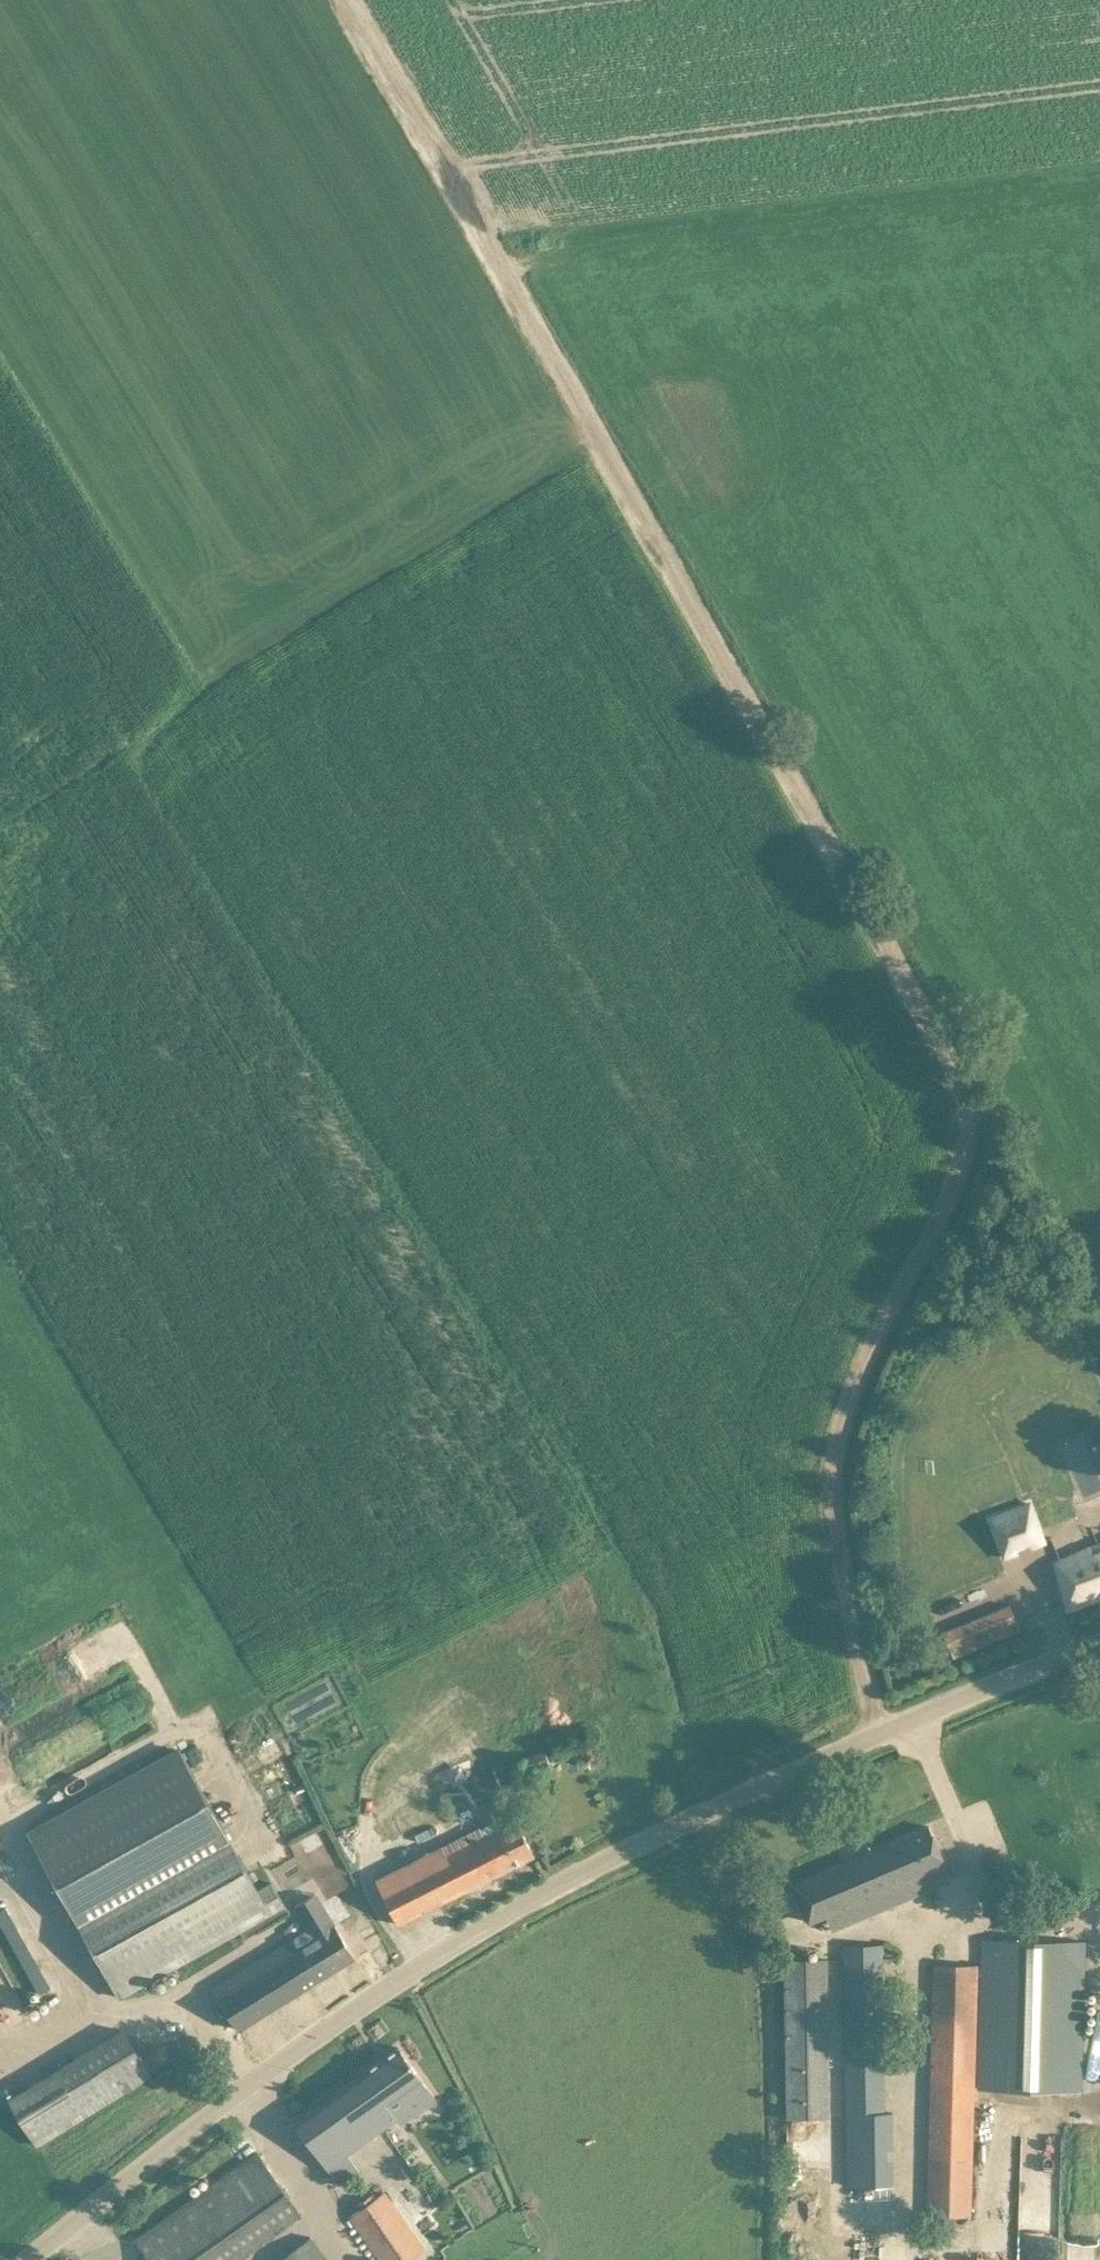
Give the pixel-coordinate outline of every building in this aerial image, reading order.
[(1028,1499),(988,1514),(1004,1557),(1044,1542),(1028,1499)] [(1054,1564),(1068,1607),(1099,1596),(1099,1545),(1054,1564)] [(1010,1604),(994,1611),(1005,1636),(1020,1630),(1010,1604)] [(179,1746),(26,1831),(77,1923),(118,1996),(239,1928),(244,1937),(288,1911),(272,1882),(262,1887),(258,1890),(230,1840),(179,1746)] [(545,1751),(495,1770),(503,1792),(554,1773),(545,1751)] [(375,1879),(388,1904),(398,1923),(534,1855),(516,1819),(515,1819),(507,1803),(476,1818),(484,1835),(447,1854),(442,1845),(375,1879)] [(929,1825),(793,1883),(801,1904),(809,1921),(869,1895),(920,1874),(926,1888),(949,1878),(943,1864),(945,1863),(929,1825)] [(243,1969),(213,1988),(238,2028),(355,1956),(316,1892),(294,1905),(313,1936),(248,1976),(243,1969)] [(0,1907),(0,1921),(36,1990),(49,1984),(7,1903),(0,1907)] [(982,1938),(977,2088),(1081,2091),(1084,1940),(982,1938)] [(849,2185),(893,2184),(892,2112),(884,2112),(881,1944),(844,1945),(849,2185)] [(785,1958),(786,2118),(828,2117),(826,1958),(785,1958)] [(970,2215),(977,1964),(935,1963),(928,2214),(970,2215)] [(9,2099),(25,2125),(37,2144),(150,2075),(122,2029),(9,2099)] [(294,2121),(307,2139),(327,2167),(339,2183),(359,2169),(347,2153),(397,2118),(386,2103),(400,2094),(415,2115),(437,2099),(399,2047),(294,2121)] [(148,2258),(149,2259),(235,2259),(301,2213),(258,2152),(135,2240),(148,2258)] [(374,2199),(371,2195),(358,2203),(361,2208),(350,2215),(382,2259),(411,2259),(425,2250),(384,2192),(374,2199)] [(310,2236),(277,2259),(327,2259),(310,2236)]
